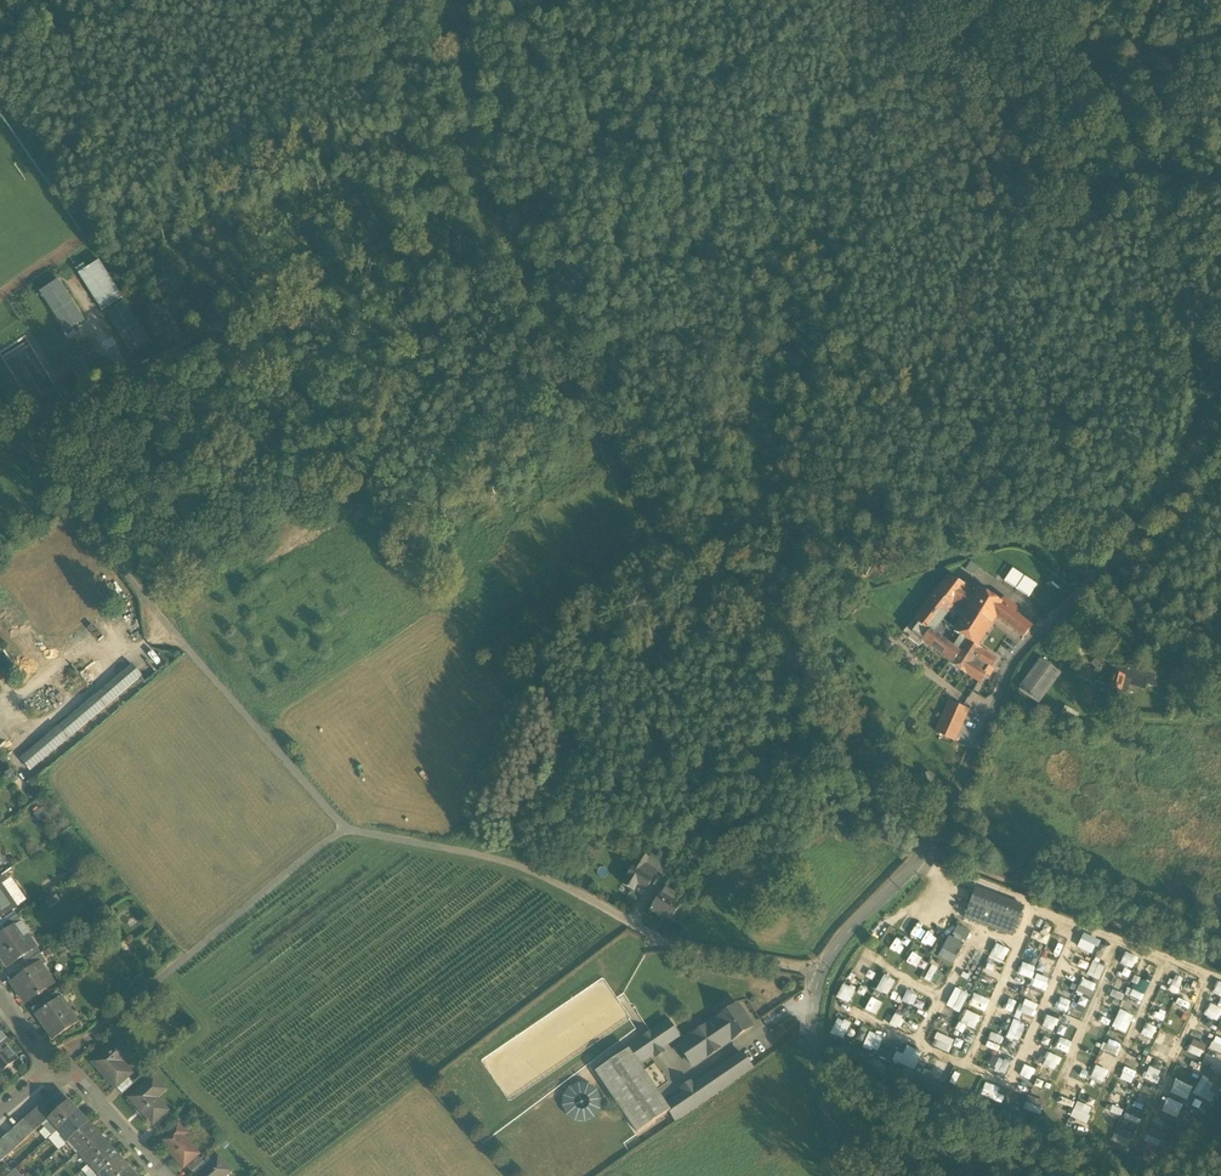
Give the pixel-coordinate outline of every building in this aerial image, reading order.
[(79,275),(102,312),(122,299),(99,262),(79,275)] [(40,293),(65,333),(84,321),(59,282),(40,293)] [(106,314),(131,354),(149,342),(124,303),(106,314)] [(74,373),(83,389),(95,382),(86,366),(74,373)] [(72,395),(75,401),(83,396),(80,391),(72,395)] [(970,563),(966,571),(975,576),(980,568),(970,563)] [(1006,564),(997,577),(1004,581),(1012,569),(1006,564)] [(776,568),(777,575),(783,575),(783,574),(788,573),(787,567),(776,568)] [(1012,569),(1004,581),(1028,597),(1036,585),(1012,569)] [(976,592),(963,585),(948,577),(934,594),(948,605),(947,606),(963,616),(967,609),(976,592)] [(991,625),(996,618),(1022,639),(1030,629),(1011,614),(1000,606),(1001,604),(1000,604),(978,590),(976,592),(967,609),(991,625)] [(930,631),(932,633),(946,615),(943,612),(947,606),(948,605),(934,594),(913,621),(929,633),(930,631)] [(1003,600),(1000,604),(1001,604),(1000,606),(1011,614),(1015,609),(1003,600)] [(995,659),(982,650),(977,647),(976,648),(954,633),(963,616),(947,606),(943,612),(946,615),(932,633),(959,654),(951,665),(965,675),(966,674),(979,683),(985,674),(989,676),(992,672),(988,669),(995,659)] [(954,633),(976,648),(977,647),(991,625),(967,609),(963,616),(954,633)] [(904,633),(920,645),(922,642),(922,641),(929,633),(913,621),(905,632),(904,633)] [(922,642),(951,665),(959,654),(932,633),(930,631),(929,633),(922,641),(922,642)] [(1102,654),(1091,664),(1099,673),(1110,663),(1102,654)] [(1019,689),(1038,704),(1061,676),(1060,675),(1042,661),(1019,689)] [(1122,686),(1146,690),(1147,686),(1157,688),(1159,675),(1157,675),(1158,670),(1126,664),(1125,670),(1112,667),(1110,674),(1124,677),(1122,686)] [(20,759),(30,770),(142,676),(132,665),(20,759)] [(1110,674),(1108,688),(1121,691),(1122,686),(1124,677),(1110,674)] [(967,710),(949,702),(935,734),(953,742),(967,710)] [(1079,716),(1065,707),(1057,719),(1072,728),(1079,716)] [(19,786),(24,783),(15,770),(10,774),(19,786)] [(633,867),(640,871),(645,864),(649,858),(641,853),(633,867)] [(649,858),(645,864),(656,871),(663,860),(652,853),(649,858)] [(657,871),(663,875),(673,859),(666,855),(663,860),(656,871),(657,871)] [(680,862),(673,859),(663,875),(669,879),(680,862)] [(79,862),(70,868),(74,874),(83,868),(79,862)] [(640,871),(652,879),(657,871),(656,871),(645,864),(640,871)] [(622,884),(633,891),(638,885),(645,889),(652,879),(640,871),(633,867),(622,884)] [(745,874),(729,875),(730,885),(746,883),(745,874)] [(1,917),(24,901),(15,888),(7,894),(0,885),(0,918),(1,917)] [(664,887),(660,893),(675,902),(679,896),(664,887)] [(53,891),(43,898),(49,907),(59,900),(53,891)] [(680,906),(675,902),(660,893),(650,909),(650,910),(660,917),(661,916),(670,922),(680,906)] [(1006,931),(1014,934),(1024,907),(1000,898),(998,902),(974,893),(964,918),(1006,934),(1006,931)] [(14,912),(2,920),(5,924),(17,915),(14,912)] [(4,924),(8,930),(14,926),(14,927),(21,922),(17,915),(5,924),(4,924)] [(29,934),(21,922),(14,927),(23,939),(28,935),(29,934)] [(956,923),(939,956),(956,964),(972,931),(956,923)] [(7,967),(22,957),(36,947),(28,935),(23,939),(14,927),(14,926),(8,930),(0,935),(0,957),(7,967)] [(1093,957),(1098,947),(1082,939),(1077,949),(1093,957)] [(901,953),(905,943),(894,940),(890,950),(901,953)] [(1059,940),(1053,954),(1059,956),(1065,943),(1059,940)] [(996,943),(990,956),(1004,961),(1010,948),(996,943)] [(22,957),(26,963),(40,953),(36,947),(22,957)] [(1120,963),(1133,968),(1138,957),(1125,951),(1120,963)] [(925,970),(929,960),(911,952),(907,962),(925,970)] [(44,959),(40,953),(26,963),(30,969),(39,963),(44,959)] [(1031,978),(1036,966),(1022,961),(1017,972),(1031,978)] [(1087,973),(1100,979),(1106,966),(1093,961),(1087,973)] [(22,990),(29,1000),(46,989),(41,982),(49,977),(39,963),(30,969),(11,982),(18,993),(22,990)] [(930,964),(926,980),(935,982),(939,966),(930,964)] [(889,995),(897,979),(884,973),(876,988),(889,995)] [(1044,990),(1050,978),(1038,973),(1032,984),(1044,990)] [(980,983),(989,986),(991,979),(983,975),(980,983)] [(1163,988),(1180,995),(1185,982),(1168,975),(1163,988)] [(1135,976),(1127,994),(1142,1001),(1150,982),(1135,976)] [(1076,990),(1091,997),(1097,984),(1082,977),(1076,990)] [(1217,981),(1212,993),(1220,996),(1220,982),(1217,981)] [(984,996),(988,988),(979,983),(975,991),(984,996)] [(852,1001),(854,986),(842,984),(840,999),(852,1001)] [(947,1005),(960,1012),(970,993),(957,987),(947,1005)] [(1008,988),(1003,1001),(1015,1006),(1020,992),(1008,988)] [(908,990),(903,1000),(914,1005),(919,996),(908,990)] [(1056,1007),(1066,1011),(1073,994),(1062,990),(1056,1007)] [(968,1003),(984,1012),(990,1000),(974,992),(968,1003)] [(865,1009),(876,1015),(883,1002),(872,996),(865,1009)] [(1086,1006),(1088,998),(1080,996),(1078,1004),(1086,1006)] [(32,1009),(36,1015),(53,1003),(49,997),(32,1009)] [(1178,997),(1173,1006),(1184,1011),(1189,1002),(1178,997)] [(1024,998),(1019,1011),(1033,1017),(1039,1004),(1024,998)] [(1218,1021),(1220,1014),(1220,1007),(1209,1002),(1204,1015),(1218,1021)] [(36,1015),(52,1039),(78,1022),(71,1011),(62,1017),(53,1003),(36,1015)] [(1082,1017),(1085,1007),(1076,1004),(1072,1014),(1082,1017)] [(726,1031),(732,1039),(750,1027),(736,1007),(718,1019),(719,1020),(726,1031)] [(1112,1027),(1127,1033),(1134,1014),(1119,1009),(1112,1027)] [(1096,1019),(1105,1023),(1109,1015),(1100,1011),(1096,1019)] [(1054,1031),(1058,1018),(1047,1014),(1042,1026),(1054,1031)] [(1019,1042),(1027,1024),(1015,1018),(1006,1036),(1019,1042)] [(680,1046),(693,1064),(718,1047),(713,1039),(726,1031),(719,1020),(680,1046)] [(1140,1033),(1152,1039),(1157,1028),(1146,1022),(1140,1033)] [(644,1039),(628,1050),(596,1072),(637,1133),(643,1129),(669,1112),(674,1120),(751,1068),(742,1054),(666,1106),(637,1063),(653,1052),(659,1048),(677,1036),(668,1023),(650,1035),(644,1039)] [(864,1045),(878,1051),(885,1036),(870,1030),(864,1045)] [(998,1050),(1004,1037),(991,1031),(985,1044),(998,1050)] [(4,1045),(8,1041),(0,1032),(0,1048),(4,1045)] [(949,1052),(955,1040),(938,1032),(932,1044),(949,1052)] [(1154,1055),(1165,1060),(1175,1040),(1164,1034),(1154,1055)] [(1067,1053),(1072,1041),(1060,1036),(1055,1047),(1067,1053)] [(1210,1049),(1220,1053),(1220,1038),(1215,1036),(1210,1049)] [(957,1037),(953,1045),(961,1048),(964,1041),(957,1037)] [(1192,1039),(1187,1052),(1202,1057),(1206,1044),(1192,1039)] [(93,1062),(115,1088),(116,1087),(128,1077),(131,1073),(117,1057),(126,1049),(118,1040),(93,1062)] [(1119,1054),(1121,1043),(1103,1040),(1102,1051),(1119,1054)] [(17,1060),(4,1045),(0,1048),(0,1074),(17,1060)] [(892,1060),(915,1070),(923,1052),(907,1045),(903,1054),(896,1051),(892,1060)] [(1054,1068),(1060,1058),(1048,1052),(1043,1062),(1054,1068)] [(995,1070),(1006,1075),(1011,1061),(1000,1057),(995,1070)] [(945,1077),(950,1067),(939,1062),(934,1072),(945,1077)] [(1021,1075),(1027,1077),(1030,1065),(1024,1063),(1021,1075)] [(1095,1064),(1090,1078),(1103,1082),(1108,1069),(1095,1064)] [(1124,1066),(1120,1079),(1132,1083),(1136,1071),(1124,1066)] [(1158,1082),(1161,1069),(1147,1067),(1144,1080),(1158,1082)] [(951,1081),(960,1085),(964,1077),(955,1073),(951,1081)] [(1030,1078),(1018,1074),(1013,1090),(1025,1094),(1030,1078)] [(1210,1103),(1216,1094),(1210,1090),(1214,1084),(1203,1076),(1193,1091),(1210,1103)] [(116,1087),(122,1094),(134,1083),(128,1077),(116,1087)] [(152,1124),(153,1124),(164,1114),(167,1111),(151,1093),(161,1085),(154,1077),(130,1098),(152,1124)] [(1187,1100),(1193,1086),(1176,1079),(1170,1092),(1187,1100)] [(588,1085),(578,1084),(569,1088),(564,1096),(563,1106),(567,1115),(575,1121),(585,1122),(594,1118),(599,1110),(600,1100),(596,1091),(588,1085)] [(988,1085),(983,1095),(994,1100),(998,1090),(988,1085)] [(53,1097),(61,1107),(68,1101),(69,1100),(60,1091),(53,1097)] [(1028,1094),(1024,1109),(1040,1113),(1043,1106),(1037,1104),(1039,1096),(1028,1094)] [(51,1095),(45,1100),(56,1112),(61,1107),(53,1097),(51,1095)] [(1162,1111),(1178,1118),(1184,1104),(1168,1097),(1162,1111)] [(51,1117),(56,1112),(45,1100),(40,1105),(51,1117)] [(1086,1123),(1094,1107),(1078,1100),(1071,1116),(1086,1123)] [(49,1118),(51,1121),(59,1130),(78,1113),(68,1101),(61,1107),(56,1112),(51,1117),(49,1118)] [(1131,1101),(1124,1116),(1139,1123),(1146,1107),(1131,1101)] [(1107,1116),(1118,1121),(1123,1109),(1113,1104),(1107,1116)] [(49,1118),(51,1117),(40,1105),(34,1110),(45,1122),(49,1118)] [(40,1126),(45,1122),(34,1110),(29,1115),(40,1126)] [(59,1130),(69,1141),(88,1124),(78,1113),(59,1130)] [(152,1125),(158,1132),(170,1121),(164,1114),(153,1124),(152,1124),(152,1125)] [(34,1131),(40,1126),(29,1115),(24,1119),(34,1131)] [(29,1136),(34,1131),(24,1119),(18,1124),(29,1136)] [(52,1136),(59,1130),(51,1121),(44,1127),(52,1136)] [(24,1141),(29,1136),(18,1124),(13,1129),(24,1141)] [(69,1141),(79,1152),(98,1135),(88,1124),(69,1141)] [(160,1141),(183,1167),(185,1166),(197,1155),(198,1154),(182,1137),(185,1134),(178,1125),(160,1141)] [(52,1136),(44,1127),(39,1132),(46,1140),(48,1138),(52,1136)] [(1124,1152),(1131,1132),(1117,1127),(1110,1147),(1124,1152)] [(18,1146),(24,1141),(13,1129),(7,1134),(18,1146)] [(52,1136),(48,1138),(59,1150),(69,1141),(59,1130),(52,1136)] [(13,1151),(18,1146),(7,1134),(2,1139),(13,1151)] [(1156,1153),(1163,1141),(1149,1134),(1143,1147),(1156,1153)] [(79,1152),(89,1164),(108,1147),(98,1135),(79,1152)] [(13,1151),(2,1139),(0,1141),(0,1148),(7,1156),(13,1151)] [(89,1164),(99,1175),(118,1158),(108,1147),(89,1164)] [(185,1166),(191,1172),(203,1162),(197,1155),(185,1166)] [(100,1175),(121,1175),(129,1169),(118,1158),(99,1175),(100,1175)] [(216,1175),(226,1166),(218,1158),(209,1166),(198,1175),(217,1175),(216,1175)] [(99,1175),(89,1164),(81,1171),(86,1175),(98,1175),(99,1175)] [(0,1169),(0,1174),(1,1175),(7,1175),(11,1172),(4,1165),(0,1169)]
